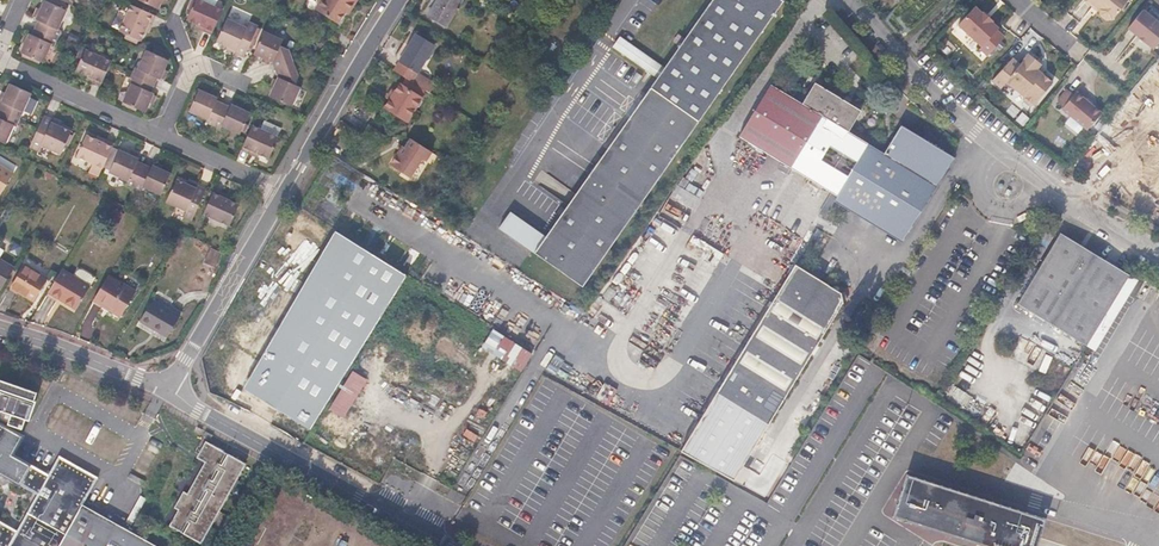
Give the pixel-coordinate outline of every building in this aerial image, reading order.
[(68,10),(45,0),(44,0),(40,9),(37,8),(33,17),(36,18),(36,19),(38,21),(35,28),(58,38),(62,30),(59,29),(68,10)] [(159,9),(163,0),(138,0),(159,9)] [(223,10),(202,0),(196,0),(195,1),(194,0),(192,0),(187,10),(190,11),(186,20),(196,24),(194,27),(212,35),(223,10)] [(353,3),(355,4),(358,0),(321,0),(315,9),(339,24),(346,14),(353,3)] [(463,0),(437,0),(435,3),(430,0),(427,4),(432,7),(427,15),(446,27),(463,0)] [(784,1),(782,0),(712,0),(685,38),(680,46),(664,68),(620,37),(613,47),(658,78),(546,236),(534,252),(583,287),(784,1)] [(1099,10),(1099,13),(1100,16),(1103,18),(1108,20),(1112,19),(1128,0),(1088,0),(1099,10)] [(482,13),(487,6),(482,2),(477,10),(482,13)] [(348,15),(355,4),(353,3),(346,14),(348,15)] [(972,3),(953,23),(976,44),(974,46),(985,55),(1004,34),(994,25),(995,24),(972,3)] [(142,41),(154,15),(131,5),(119,31),(126,34),(125,38),(137,44),(139,40),(142,41)] [(1127,31),(1152,51),(1158,43),(1158,23),(1143,10),(1127,31)] [(244,58),(259,26),(249,22),(247,27),(227,18),(216,42),(226,47),(225,49),(244,58)] [(55,46),(58,38),(35,28),(32,34),(29,33),(29,34),(25,32),(21,42),(25,43),(20,53),(44,63),(52,45),(55,46)] [(419,72),(435,45),(411,30),(404,41),(409,45),(399,61),(400,61),(394,70),(408,79),(413,82),(416,76),(419,72)] [(294,63),(290,49),(280,46),(283,39),(264,31),(254,54),(263,58),(262,61),(269,64),(271,62),(272,63),(275,70),(294,63)] [(680,46),(685,38),(679,34),(674,41),(680,46)] [(399,61),(409,45),(404,41),(394,58),(399,61)] [(321,59),(328,48),(324,46),(317,56),(321,59)] [(101,87),(112,61),(86,49),(85,51),(80,49),(75,61),(79,63),(75,71),(86,76),(84,79),(101,87)] [(161,79),(170,61),(146,50),(138,68),(135,67),(131,75),(155,86),(158,78),(161,79)] [(331,65),(338,56),(330,51),(324,60),(331,65)] [(1009,63),(993,82),(1003,90),(1008,84),(1035,106),(1055,81),(1040,69),(1045,64),(1029,51),(1015,68),(1009,63)] [(295,85),(299,76),(294,63),(275,70),(278,77),(276,79),(273,78),(270,85),(273,87),(269,96),(292,106),(301,87),(295,85)] [(436,84),(419,72),(416,76),(413,82),(424,89),(430,93),(436,84)] [(146,113),(155,94),(152,92),(155,86),(131,75),(128,82),(131,84),(123,102),(146,113)] [(407,122),(423,98),(419,96),(424,89),(413,82),(408,79),(404,86),(400,83),(394,91),(390,98),(384,107),(407,122)] [(32,94),(10,83),(5,93),(2,92),(0,96),(0,110),(20,120),(32,94)] [(869,144),(849,132),(861,111),(861,110),(815,83),(802,103),(771,85),(739,136),(831,192),(838,196),(869,144)] [(213,126),(224,103),(217,100),(218,97),(199,89),(189,111),(207,119),(206,122),(213,126)] [(390,98),(394,91),(391,89),(386,96),(390,98)] [(1054,101),(1060,108),(1073,96),(1067,89),(1054,101)] [(1109,116),(1082,94),(1074,103),(1101,126),(1109,116)] [(240,135),(251,112),(232,104),(230,106),(224,103),(213,126),(221,129),(222,126),(240,135)] [(6,144),(15,126),(17,127),(20,120),(0,110),(0,141),(6,144)] [(61,155),(72,131),(62,126),(63,124),(44,115),(30,147),(39,152),(42,146),(61,155)] [(1080,149),(1094,133),(1078,119),(1064,136),(1066,137),(1080,149)] [(269,159),(279,137),(278,136),(281,128),(264,120),(261,128),(252,124),(241,150),(258,158),(259,155),(269,159)] [(369,125),(362,135),(379,146),(386,137),(369,125)] [(903,243),(954,158),(901,126),(884,154),(869,144),(838,196),(834,201),(903,243)] [(99,177),(113,146),(87,134),(76,157),(92,164),(89,172),(99,177)] [(404,138),(389,172),(410,182),(420,162),(425,164),(432,151),(404,138)] [(134,187),(145,164),(138,161),(139,159),(119,150),(109,173),(128,181),(126,184),(134,187)] [(3,198),(18,165),(0,157),(0,197),(3,198)] [(161,195),(171,173),(153,165),(152,167),(145,164),(134,187),(142,191),(143,187),(161,195)] [(692,182),(698,172),(692,168),(685,178),(692,182)] [(192,221),(207,189),(196,184),(195,187),(177,178),(166,202),(185,211),(183,217),(192,221)] [(704,192),(694,186),(689,183),(685,189),(690,193),(690,192),(700,198),(704,192)] [(229,226),(239,204),(213,192),(203,214),(229,226)] [(834,201),(838,196),(831,192),(818,214),(824,218),(834,201)] [(546,236),(510,211),(499,228),(534,252),(546,236)] [(1038,316),(1059,278),(1091,327),(1075,355),(1079,358),(1079,357),(1106,313),(1093,298),(1119,269),(1060,233),(1017,304),(1038,316)] [(405,277),(335,235),(241,391),(310,433),(405,277)] [(215,267),(222,253),(211,249),(205,262),(215,267)] [(15,268),(0,259),(0,290),(1,290),(15,268)] [(34,302),(48,278),(25,264),(10,287),(34,302)] [(768,425),(837,312),(843,311),(845,307),(843,303),(841,293),(840,288),(837,286),(832,287),(796,264),(775,298),(717,392),(768,425)] [(77,309),(90,286),(74,277),(62,269),(49,292),(77,309)] [(1106,313),(1129,275),(1119,269),(1093,298),(1106,313)] [(91,275),(83,270),(80,270),(77,271),(74,277),(90,286),(93,281),(93,278),(91,275)] [(121,317),(136,292),(109,276),(94,300),(121,317)] [(1091,327),(1059,278),(1038,316),(1075,339),(1067,350),(1075,355),(1091,327)] [(604,300),(598,295),(594,301),(600,305),(604,300)] [(168,338),(181,316),(153,299),(140,321),(168,338)] [(585,313),(574,306),(571,311),(576,314),(583,319),(586,314),(585,313)] [(860,322),(866,310),(860,306),(853,318),(860,322)] [(573,330),(583,319),(576,314),(571,311),(564,321),(569,325),(568,326),(573,330)] [(1021,345),(1025,338),(1022,335),(1017,343),(1021,345)] [(1037,344),(1025,338),(1021,345),(1027,349),(1024,356),(1029,359),(1037,344)] [(504,362),(520,372),(531,354),(515,344),(504,362)] [(18,529),(9,545),(161,545),(127,527),(85,502),(100,475),(61,454),(50,473),(14,452),(25,433),(14,428),(16,424),(24,427),(28,418),(31,419),(38,400),(37,400),(40,392),(3,378),(0,386),(0,407),(3,408),(0,413),(0,477),(2,473),(38,493),(18,529)] [(768,425),(717,392),(679,456),(733,485),(768,425)] [(202,472),(206,474),(199,488),(194,485),(189,494),(185,491),(180,501),(183,503),(179,509),(184,512),(180,519),(176,516),(171,525),(200,541),(245,461),(208,441),(204,450),(216,456),(212,464),(208,462),(202,472)] [(216,456),(204,450),(199,457),(208,462),(212,464),(216,456)] [(206,474),(202,472),(194,485),(199,488),(206,474)] [(906,473),(892,516),(985,545),(1037,545),(1046,518),(906,473)] [(760,476),(752,491),(765,498),(773,483),(760,476)] [(184,512),(179,509),(176,516),(180,519),(184,512)] [(0,519),(0,545),(1,545),(9,545),(18,529),(0,519)]
